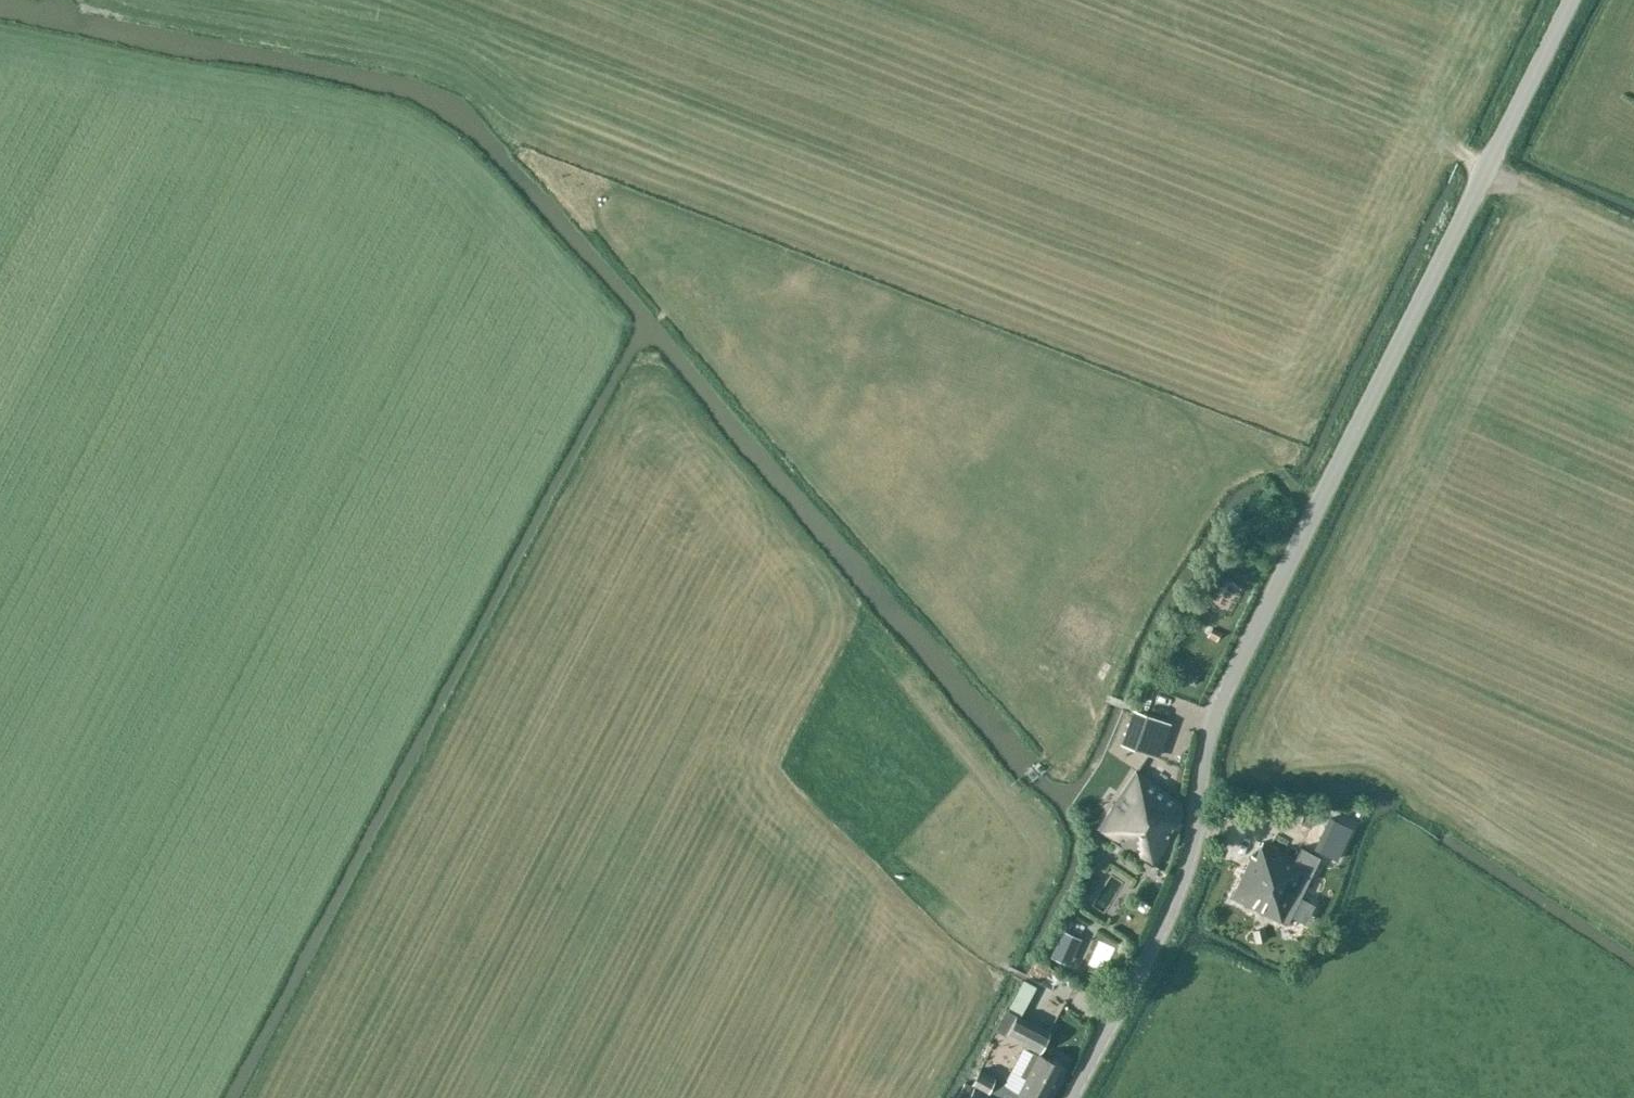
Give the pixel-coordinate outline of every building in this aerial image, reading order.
[(1216,641),(1221,632),(1212,627),(1207,636),(1216,641)] [(1154,755),(1167,722),(1133,710),(1121,744),(1134,748),(1154,755)] [(1101,829),(1154,864),(1180,823),(1181,805),(1136,771),(1101,829)] [(1330,816),(1315,848),(1335,858),(1350,826),(1330,816)] [(1251,855),(1232,895),(1287,922),(1293,911),(1320,857),(1303,848),(1297,861),(1263,841),(1261,845),(1254,857),(1251,855)] [(1098,898),(1111,902),(1116,885),(1104,881),(1098,898)] [(1150,905),(1142,901),(1138,907),(1147,912),(1150,905)] [(1065,968),(1076,942),(1057,934),(1046,959),(1065,968)] [(1049,1032),(1016,1015),(1020,1008),(1024,1010),(1037,986),(1023,979),(1007,1009),(1005,1008),(994,1028),(1039,1051),(1049,1032)] [(1066,1067),(1039,1052),(1038,1054),(1033,1052),(1021,1074),(1026,1077),(1019,1092),(994,1079),(994,1076),(980,1069),(973,1085),(998,1097),(1025,1097),(1026,1096),(1030,1097),(1049,1097),(1066,1067)] [(965,1081),(956,1097),(998,1097),(973,1085),(965,1081)]
